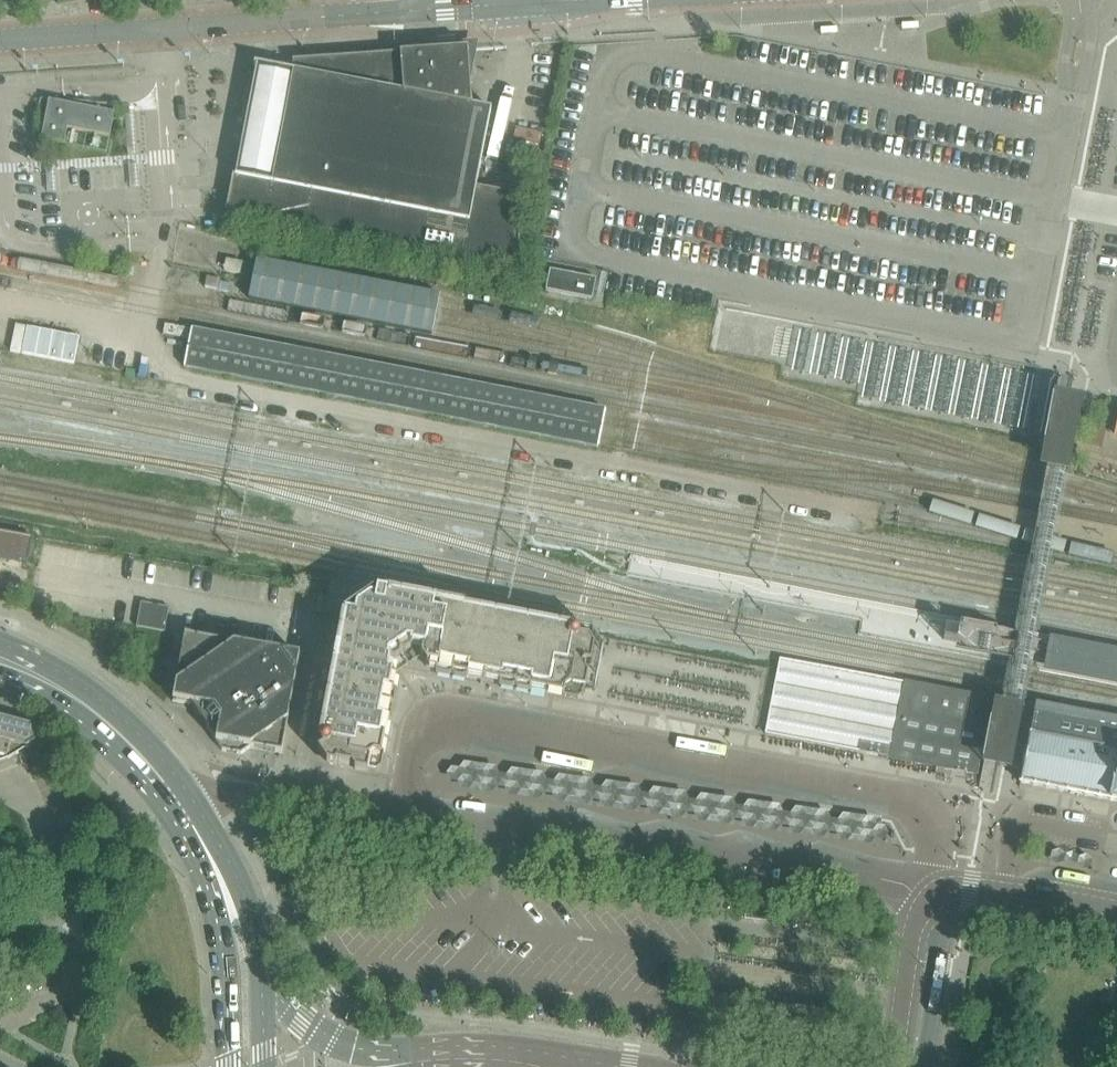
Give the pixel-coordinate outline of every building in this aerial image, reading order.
[(226,214),(522,271),(517,195),(477,187),(492,110),(472,106),(468,49),(292,61),(293,71),(255,64),(248,99),(226,214)] [(49,101),(42,139),(65,144),(68,128),(110,137),(115,114),(49,101)] [(243,263),(226,259),(224,271),(241,274),(243,263)] [(257,259),(249,300),(433,335),(440,295),(257,259)] [(550,270),(546,290),(593,299),(597,279),(550,270)] [(80,337),(28,327),(23,353),(75,363),(80,337)] [(193,330),(185,368),(598,449),(605,410),(193,330)] [(1044,445),(1041,457),(1053,460),(1056,447),(1044,445)] [(900,459),(899,476),(915,476),(915,459),(900,459)] [(28,561),(32,537),(0,531),(0,557),(28,561)] [(566,628),(390,594),(389,599),(387,598),(388,596),(377,594),(377,596),(373,595),(374,591),(332,583),(330,592),(326,614),(328,615),(329,607),(347,611),(343,631),(340,631),(320,734),(324,740),(321,742),(321,746),(323,750),(328,751),(326,759),(329,763),(369,771),(371,762),(369,760),(374,756),(379,757),(380,755),(379,755),(385,724),(386,724),(386,722),(385,722),(391,694),(392,694),(392,692),(391,692),(394,676),(393,675),(388,674),(390,663),(391,663),(391,661),(388,661),(389,657),(407,644),(411,645),(411,648),(413,649),(413,648),(423,650),(422,658),(427,666),(437,668),(437,669),(439,669),(439,668),(468,674),(467,675),(469,675),(470,674),(501,680),(501,681),(502,681),(503,680),(531,686),(531,687),(533,687),(533,686),(564,692),(564,693),(566,693),(567,688),(572,685),(573,687),(582,689),(587,662),(592,663),(595,646),(594,645),(593,646),(590,645),(587,642),(579,641),(580,636),(577,632),(573,631),(570,633),(566,628)] [(143,602),(138,626),(167,631),(171,607),(143,602)] [(174,702),(192,705),(223,751),(242,754),(252,748),(283,754),(301,656),(187,635),(174,702)] [(778,670),(766,733),(977,773),(991,702),(991,699),(780,659),(778,670)] [(994,703),(981,766),(1010,772),(1023,709),(994,703)] [(0,717),(0,762),(9,759),(38,740),(40,732),(36,726),(0,717)] [(1020,783),(1023,784),(1023,783),(1034,785),(1034,786),(1037,786),(1046,787),(1046,788),(1049,789),(1049,788),(1059,790),(1059,791),(1063,792),(1064,791),(1071,792),(1071,793),(1075,794),(1075,793),(1085,795),(1085,796),(1088,796),(1088,795),(1098,797),(1098,798),(1101,799),(1101,798),(1111,800),(1111,801),(1114,801),(1114,800),(1116,801),(1116,749),(1033,733),(1030,732),(1030,735),(1027,751),(1027,750),(1026,754),(1027,755),(1026,762),(1024,761),(1024,765),(1024,766),(1022,780),(1021,780),(1020,782),(1020,783)] [(460,768),(452,767),(447,774),(450,780),(458,782),(461,789),(492,793),(498,787),(505,789),(508,795),(540,800),(545,794),(553,795),(556,802),(587,807),(592,800),(600,801),(603,809),(634,813),(639,807),(647,808),(650,815),(682,819),(687,813),(695,814),(698,821),(729,826),(734,820),(742,821),(745,828),(776,832),(781,826),(789,827),(792,834),(824,839),(829,833),(837,834),(840,841),(871,845),(876,839),(884,840),(889,833),(886,826),(878,825),(875,818),(843,814),(838,820),(831,818),(828,811),(796,807),(791,813),(783,812),(781,805),(749,801),(744,807),(736,806),(733,799),(701,794),(696,800),(689,799),(686,792),(654,788),(649,794),(642,793),(638,785),(606,781),(602,787),(594,786),(591,779),(559,775),(554,781),(547,780),(544,773),(512,769),(507,775),(500,774),(496,766),(465,762),(460,768)] [(1053,852),(1051,860),(1057,865),(1064,863),(1071,868),(1079,865),(1084,870),(1092,868),(1093,859),(1087,854),(1080,857),(1073,851),(1065,854),(1060,849),(1053,852)]
